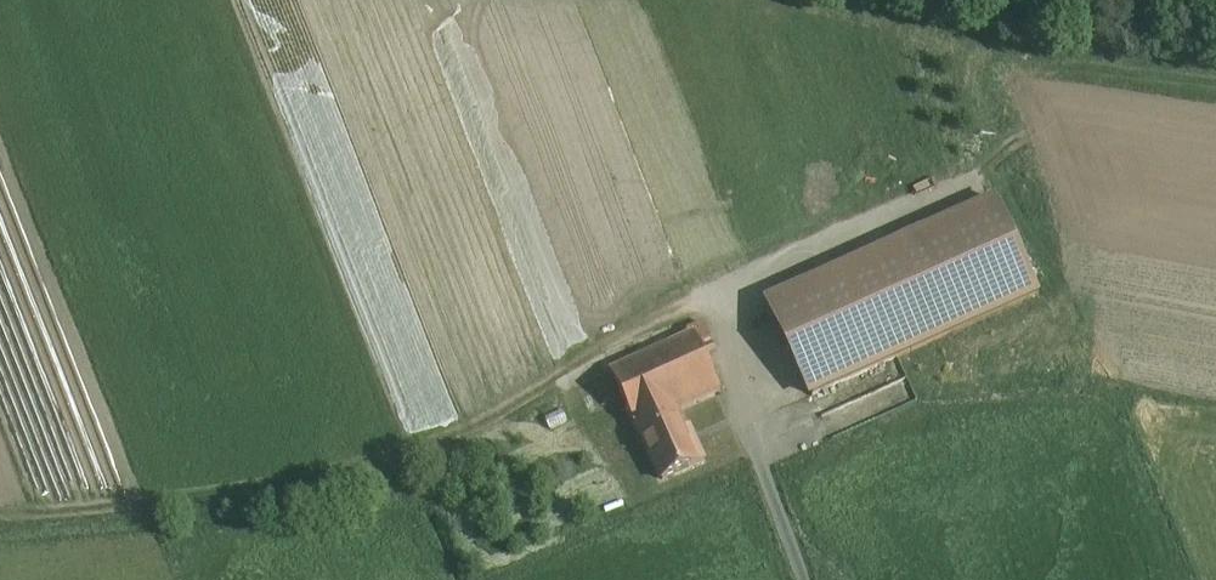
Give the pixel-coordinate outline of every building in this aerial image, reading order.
[(995,200),(769,302),(813,397),(916,350),(1038,295),(995,200)] [(694,336),(611,374),(637,430),(639,429),(675,413),(720,393),(694,336)] [(684,432),(675,413),(639,429),(663,481),(671,477),(672,477),(704,463),(689,430),(684,432)]
